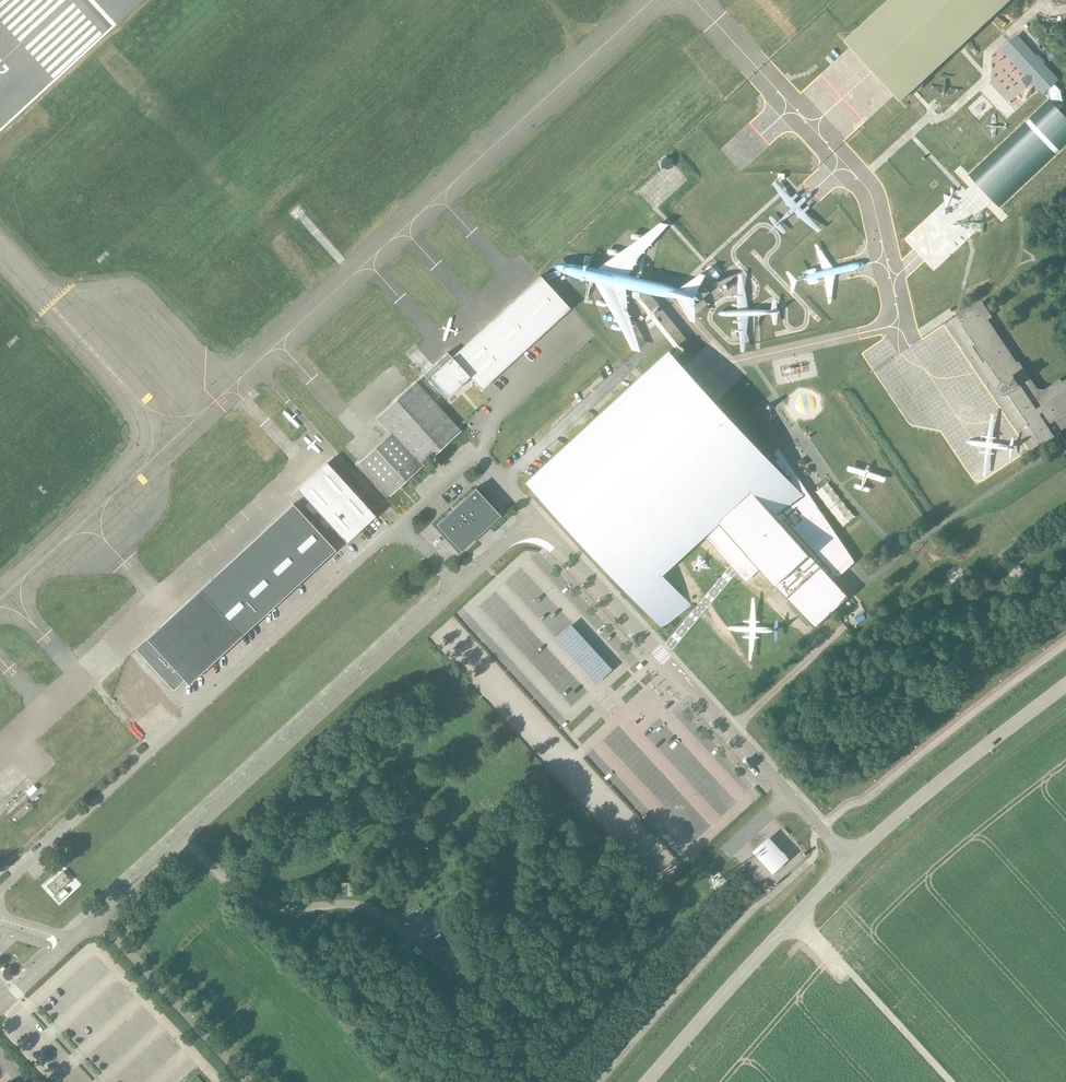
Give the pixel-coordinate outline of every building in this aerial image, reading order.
[(845,41),(873,71),(901,101),(902,100),(909,93),(913,90),(923,81),(959,48),(1011,0),(890,0),(845,41)] [(804,42),(814,52),(821,45),(811,35),(804,42)] [(969,176),(984,191),(1000,208),(999,208),(1000,208),(1065,146),(1065,117),(1060,110),(1063,106),(1060,91),(1053,84),(1057,80),(1017,37),(1003,50),(1029,79),(1043,93),(1049,88),(1051,101),(1050,100),(969,176)] [(661,160),(662,168),(669,170),(675,166),(673,158),(667,156),(661,160)] [(779,214),(784,218),(776,226),(781,232),(794,219),(784,209),(779,214)] [(658,220),(618,251),(625,260),(665,229),(658,220)] [(447,353),(423,375),(445,399),(470,377),(481,390),(570,309),(540,277),(452,358),(447,353)] [(632,325),(623,286),(614,288),(618,307),(610,309),(611,316),(612,316),(614,323),(621,321),(628,352),(638,349),(632,325)] [(693,300),(697,305),(710,293),(705,288),(693,300)] [(676,361),(681,356),(683,356),(684,355),(685,353),(685,351),(684,350),(683,349),(682,348),(681,347),(642,299),(641,297),(641,296),(642,295),(642,294),(635,292),(634,294),(634,297),(634,298),(636,300),(638,300),(677,351),(678,353),(673,357),(676,361)] [(1024,416),(1024,418),(1027,423),(1028,423),(1029,424),(1030,423),(1031,425),(1032,428),(1031,428),(1032,429),(1036,434),(1042,444),(1053,436),(1053,435),(1063,449),(1065,453),(1065,442),(1059,431),(1065,426),(1065,381),(1062,384),(1060,381),(1045,391),(1044,392),(1043,392),(1042,392),(1041,393),(1040,392),(1039,392),(1038,392),(1038,391),(1037,390),(1019,364),(1017,365),(1014,361),(1014,360),(1013,360),(1012,360),(1010,362),(1005,355),(1009,352),(1008,352),(991,326),(990,326),(989,326),(985,320),(991,317),(982,304),(965,315),(967,317),(960,322),(966,331),(968,329),(971,332),(973,335),(971,336),(971,337),(971,338),(979,350),(981,348),(984,353),(981,355),(980,357),(981,358),(982,359),(984,359),(985,359),(986,360),(986,361),(1008,393),(1008,394),(1009,395),(1011,399),(1012,399),(1013,401),(1013,402),(1016,407),(1017,407),(1018,408),(1018,410),(1021,415),(1023,415),(1024,416)] [(722,410),(721,410),(699,385),(684,369),(676,361),(673,357),(670,354),(672,352),(671,351),(639,380),(527,483),(529,484),(530,483),(659,624),(658,625),(662,629),(692,606),(688,602),(686,604),(660,576),(705,534),(732,564),(731,565),(731,566),(731,565),(734,569),(737,572),(739,571),(746,579),(759,567),(761,569),(815,629),(849,597),(835,582),(833,579),(848,565),(852,562),(834,537),(828,529),(830,528),(813,510),(816,508),(812,504),(809,506),(796,491),(802,488),(784,461),(776,469),(769,461),(723,411),(722,410)] [(389,496),(400,486),(403,483),(429,459),(461,431),(416,382),(413,385),(381,415),(377,418),(391,433),(359,462),(360,463),(389,496)] [(342,480),(332,469),(326,463),(297,490),(303,495),(346,543),(375,516),(342,480)] [(892,481),(893,475),(854,465),(853,470),(873,475),(870,485),(863,483),(862,486),(872,488),(874,477),(892,481)] [(498,514),(475,489),(436,525),(459,550),(473,537),(474,537),(475,538),(476,538),(477,538),(478,538),(479,537),(480,536),(480,535),(480,534),(480,533),(479,532),(498,514)] [(315,568),(335,550),(292,504),(236,556),(200,590),(135,649),(173,690),(185,680),(189,684),(241,637),(315,568)] [(936,561),(947,557),(944,547),(933,551),(936,561)] [(823,631),(834,623),(830,619),(820,627),(823,631)] [(134,724),(159,700),(120,658),(95,682),(134,724)] [(754,800),(762,794),(756,786),(748,792),(754,800)] [(771,839),(755,854),(775,876),(791,862),(771,839)] [(63,872),(47,887),(55,896),(71,881),(63,872)]
